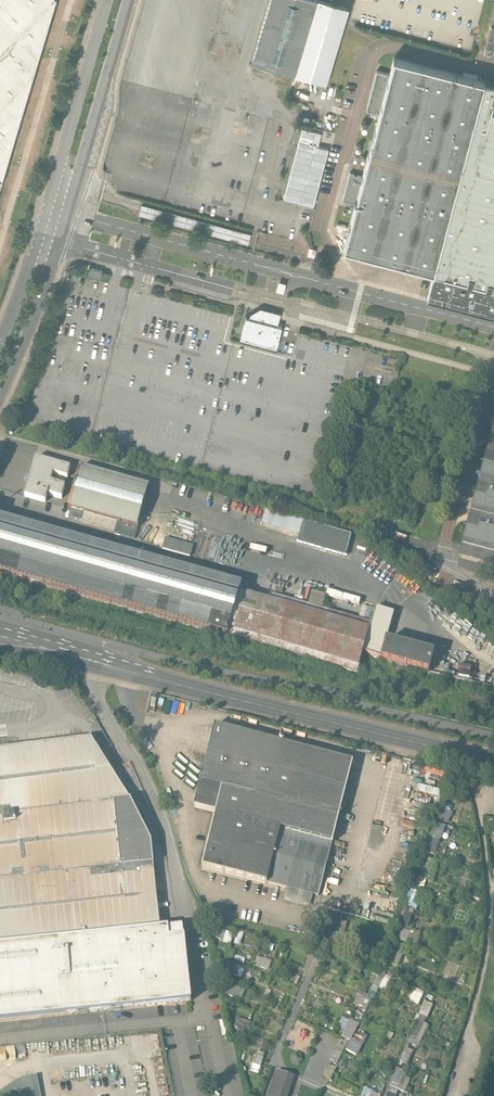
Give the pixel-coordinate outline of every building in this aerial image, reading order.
[(56,0),(0,0),(0,189),(56,0)] [(294,74),(326,84),(348,9),(348,8),(320,0),(270,0),(252,62),(294,74)] [(485,43),(493,45),(493,10),(485,43)] [(394,56),(389,73),(376,70),(366,109),(378,113),(362,176),(349,173),(342,199),(355,203),(343,248),(434,272),(427,298),(493,316),(493,83),(394,56)] [(321,133),(302,128),(284,197),(313,205),(328,148),(318,145),(321,133)] [(246,243),(249,232),(202,220),(199,230),(246,243)] [(103,271),(90,268),(88,276),(101,280),(103,271)] [(279,281),(276,291),(283,292),(285,283),(279,281)] [(246,318),(240,338),(276,347),(281,327),(277,326),(280,313),(260,308),(251,314),(250,318),(246,318)] [(459,556),(493,565),(493,425),(459,556)] [(25,496),(45,502),(49,490),(51,491),(50,495),(61,498),(65,487),(51,483),(53,474),(68,478),(70,468),(36,459),(25,496)] [(80,468),(68,509),(72,510),(138,528),(138,526),(137,526),(148,488),(149,489),(149,487),(80,468)] [(41,514),(61,518),(63,506),(43,503),(41,514)] [(134,540),(138,528),(72,510),(70,518),(115,531),(114,534),(134,540)] [(303,521),(265,510),(260,526),(299,537),(303,522),(303,521)] [(228,636),(228,635),(227,634),(239,594),(240,588),(241,589),(242,586),(240,585),(240,587),(0,520),(0,573),(228,636)] [(345,556),(351,536),(303,522),(299,537),(297,542),(345,556)] [(165,540),(162,550),(196,560),(199,550),(165,540)] [(269,602),(239,594),(227,634),(228,635),(228,636),(357,673),(363,654),(371,624),(322,610),(308,606),(271,596),(269,602)] [(311,594),(308,606),(322,610),(325,598),(311,594)] [(371,624),(363,654),(381,659),(386,641),(392,615),(374,611),(371,624)] [(433,654),(386,641),(381,659),(429,671),(433,654)] [(354,761),(216,725),(195,807),(217,813),(204,866),(318,896),(354,761)] [(161,928),(152,840),(131,799),(92,737),(0,747),(0,944),(161,928)] [(446,822),(450,811),(440,808),(437,818),(446,822)] [(423,852),(433,855),(442,825),(432,822),(423,852)] [(0,944),(0,1020),(192,1000),(184,926),(161,928),(0,944)] [(401,928),(397,938),(414,945),(418,935),(401,928)] [(396,966),(402,947),(395,945),(389,963),(396,966)] [(256,957),(253,965),(268,969),(270,961),(256,957)] [(225,973),(239,978),(241,969),(227,965),(225,973)] [(365,993),(358,990),(352,1007),(368,1012),(381,976),(372,973),(365,993)] [(241,1001),(245,989),(227,983),(223,995),(241,1001)] [(421,1001),(400,1062),(409,1065),(423,1026),(422,1026),(430,1004),(421,1001)] [(336,1028),(342,1031),(348,1017),(342,1014),(336,1028)] [(234,1018),(233,1031),(248,1033),(249,1020),(234,1018)] [(335,1064),(348,1039),(350,1040),(358,1025),(349,1020),(328,1060),(335,1064)] [(356,1055),(361,1045),(349,1040),(344,1050),(356,1055)] [(0,1047),(0,1061),(12,1060),(12,1054),(15,1054),(15,1047),(0,1047)] [(257,1073),(264,1053),(256,1050),(249,1071),(257,1073)] [(390,1087),(403,1091),(409,1065),(396,1062),(390,1087)] [(329,1080),(335,1068),(327,1064),(321,1075),(329,1080)] [(276,1071),(267,1095),(288,1095),(294,1077),(276,1071)] [(37,1075),(19,1080),(0,1093),(0,1095),(21,1095),(24,1094),(25,1095),(41,1095),(37,1075)] [(361,1095),(380,1095),(365,1088),(361,1095)]
